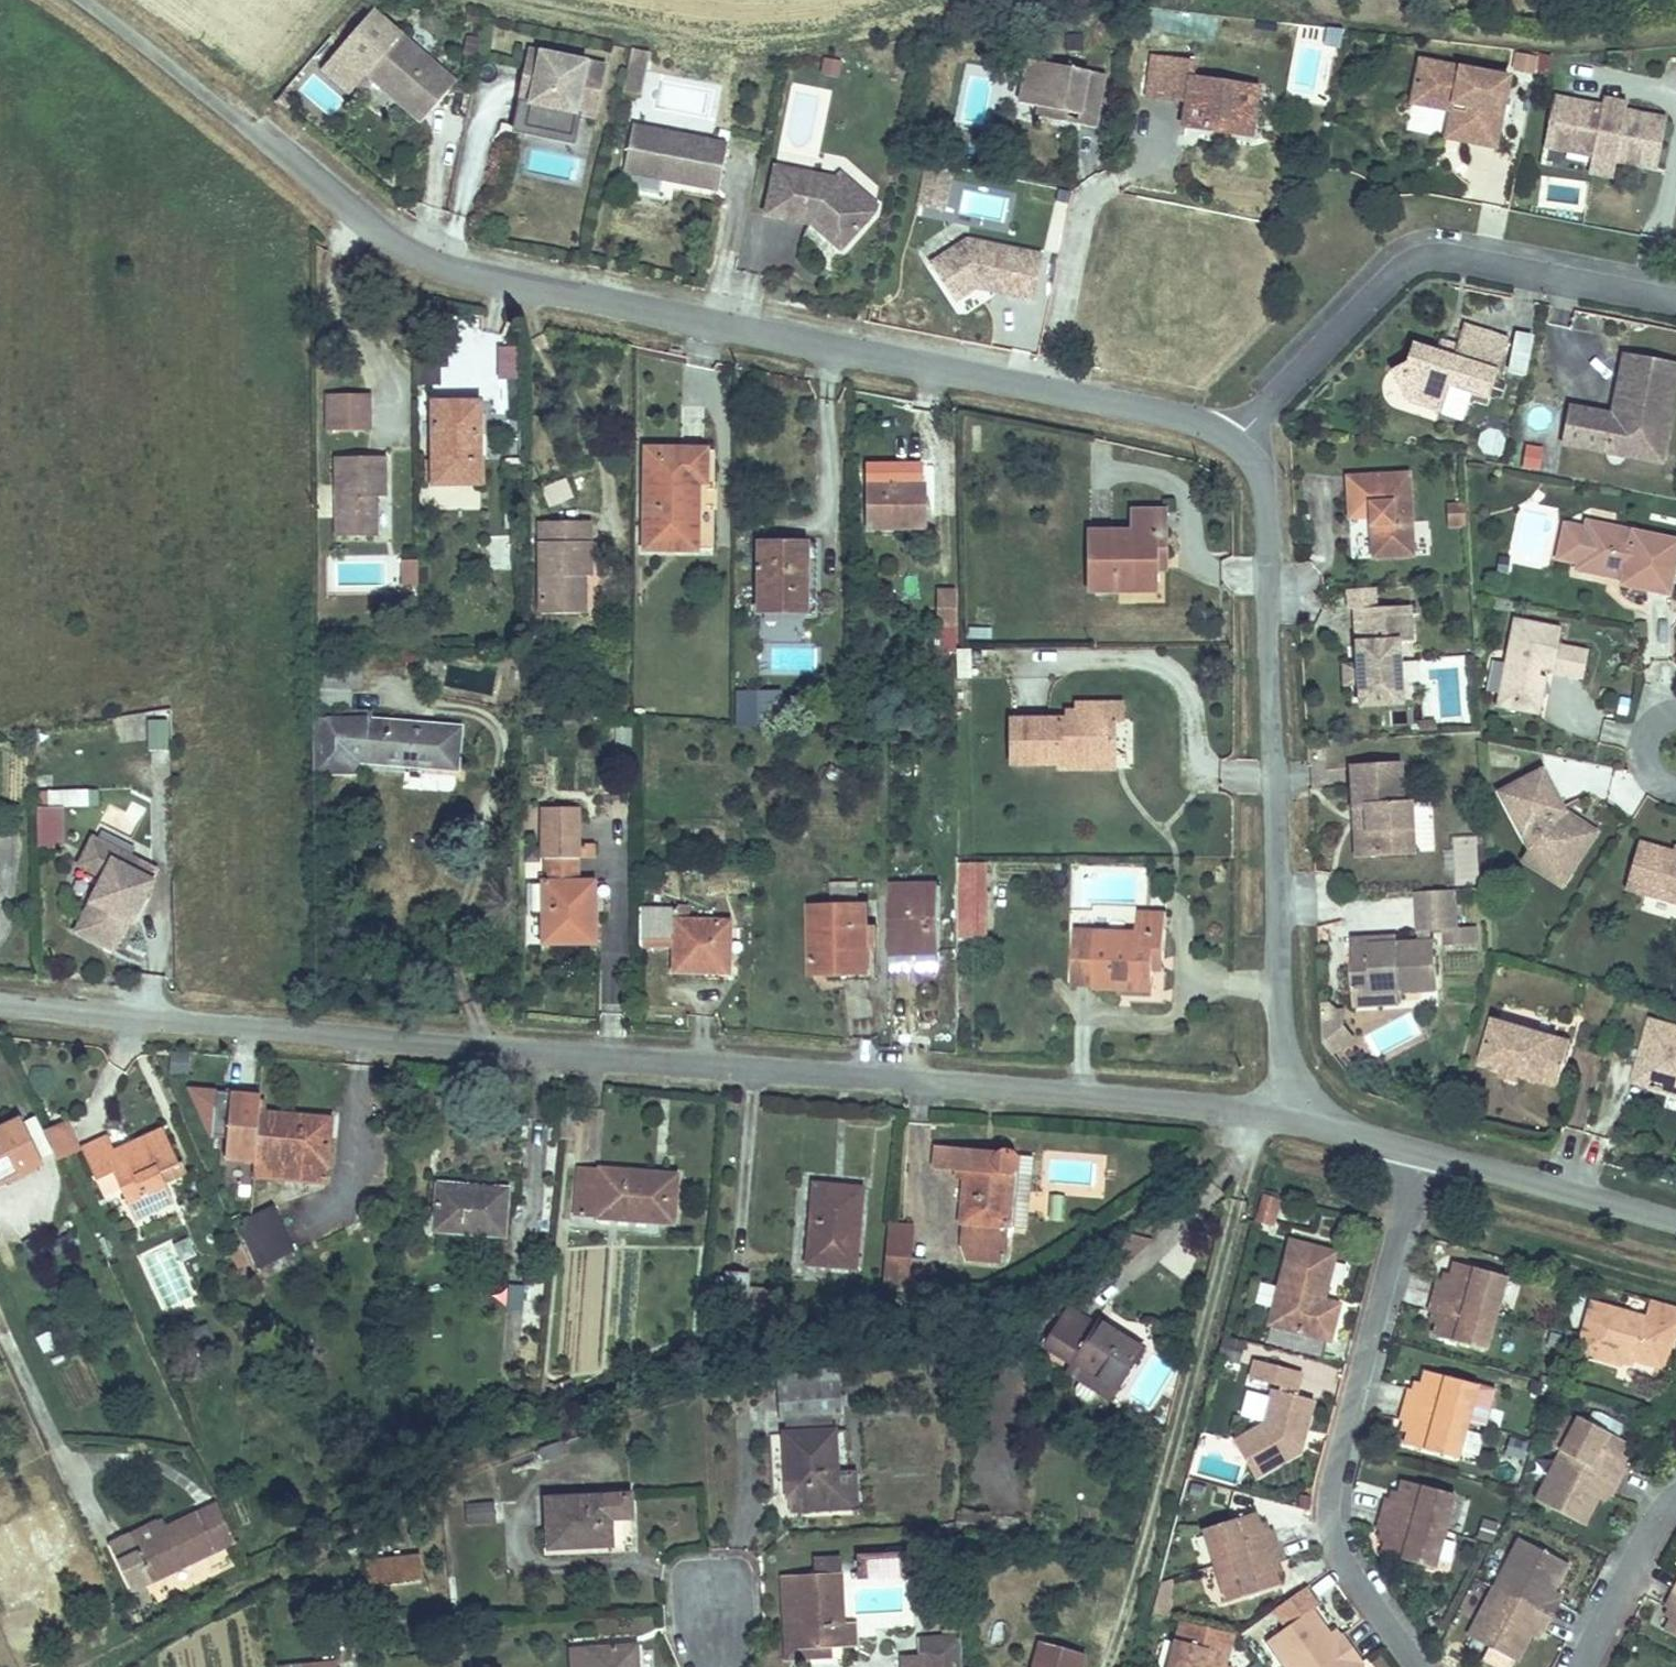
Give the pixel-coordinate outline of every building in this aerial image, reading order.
[(373,13),(323,71),(348,93),(364,74),(418,121),(452,82),(373,13)] [(641,67),(644,50),(628,46),(625,64),(641,67)] [(604,65),(530,51),(514,133),(571,144),(577,115),(594,118),(604,65)] [(1149,95),(1161,96),(1168,54),(1155,54),(1149,95)] [(1195,77),(1197,58),(1168,54),(1161,96),(1190,100),(1187,122),(1251,131),(1257,86),(1195,77)] [(1510,72),(1421,55),(1414,90),(1454,97),(1453,105),(1466,107),(1460,134),(1496,142),(1510,72)] [(1098,125),(1109,72),(1032,56),(1023,100),(1045,104),(1083,112),(1080,121),(1098,125)] [(635,93),(641,67),(625,64),(619,90),(635,93)] [(1257,86),(1251,131),(1267,133),(1274,88),(1257,86)] [(1454,97),(1414,90),(1413,98),(1453,105),(1454,97)] [(1627,96),(1604,91),(1602,102),(1625,106),(1627,96)] [(1602,102),(1553,92),(1544,139),(1592,149),(1616,153),(1656,162),(1666,115),(1625,106),(1602,102)] [(1080,121),(1083,112),(1045,104),(1043,114),(1080,121)] [(1466,107),(1453,105),(1448,132),(1460,134),(1466,107)] [(1443,133),(1446,116),(1420,112),(1418,129),(1443,133)] [(634,134),(660,138),(668,131),(636,126),(634,134)] [(634,134),(628,171),(666,178),(670,175),(677,176),(677,180),(722,188),(730,142),(668,131),(660,138),(634,134)] [(1616,153),(1592,149),(1589,167),(1612,171),(1616,153)] [(836,175),(778,164),(769,212),(814,220),(844,245),(873,211),(850,191),(852,188),(836,175)] [(936,259),(961,296),(982,282),(981,277),(991,275),(991,278),(1017,283),(1015,289),(1038,294),(1047,251),(972,235),(936,259)] [(981,277),(982,282),(1015,289),(1017,283),(991,278),(991,275),(981,277)] [(1490,393),(1510,331),(1465,317),(1458,338),(1455,349),(1437,344),(1414,336),(1407,356),(1392,364),(1409,396),(1444,407),(1451,381),(1490,393)] [(1441,332),(1437,344),(1455,349),(1458,338),(1441,332)] [(1527,379),(1534,337),(1515,334),(1508,376),(1527,379)] [(1626,348),(1614,410),(1570,401),(1563,437),(1609,445),(1612,429),(1665,439),(1675,379),(1675,357),(1626,348)] [(518,382),(517,350),(496,350),(497,382),(518,382)] [(365,389),(323,390),(325,427),(366,426),(365,389)] [(477,405),(431,405),(436,483),(480,482),(477,405)] [(1665,439),(1612,429),(1609,445),(1661,456),(1665,439)] [(1541,472),(1544,447),(1525,445),(1522,469),(1541,472)] [(921,448),(876,448),(878,522),(929,522),(927,463),(922,463),(921,448)] [(652,541),(706,538),(704,479),(713,478),(712,449),(651,449),(652,541)] [(380,453),(333,454),(334,531),(372,531),(371,492),(382,492),(380,453)] [(1414,469),(1353,474),(1357,516),(1383,514),(1387,553),(1439,549),(1437,513),(1419,514),(1414,469)] [(569,476),(545,485),(552,501),(577,492),(569,476)] [(1132,531),(1091,535),(1094,594),(1154,589),(1153,559),(1165,558),(1163,511),(1131,513),(1132,531)] [(1583,563),(1626,574),(1625,580),(1674,591),(1675,582),(1675,535),(1593,517),(1583,563)] [(595,523),(543,523),(543,613),(587,613),(586,578),(596,578),(595,523)] [(820,538),(767,538),(768,606),(821,606),(820,538)] [(416,592),(417,561),(399,561),(398,591),(416,592)] [(959,615),(959,582),(941,583),(941,615),(959,615)] [(1418,602),(1365,606),(1372,697),(1414,694),(1410,636),(1421,635),(1418,602)] [(1503,705),(1522,708),(1524,698),(1537,700),(1545,664),(1560,667),(1586,672),(1592,645),(1567,639),(1570,625),(1521,615),(1503,705)] [(1442,723),(1463,723),(1466,658),(1445,657),(1442,723)] [(1524,698),(1522,708),(1551,714),(1560,667),(1545,664),(1537,700),(1524,698)] [(736,691),(735,728),(780,729),(781,692),(736,691)] [(1014,762),(1060,761),(1060,753),(1115,752),(1114,719),(1124,718),(1124,701),(1078,702),(1079,715),(1013,717),(1014,762)] [(172,754),(171,711),(147,712),(148,755),(172,754)] [(342,720),(311,722),(311,770),(341,770),(342,741),(367,742),(367,756),(407,757),(407,769),(458,771),(460,731),(369,722),(368,729),(343,728),(342,720)] [(616,728),(618,747),(634,746),(632,727),(616,728)] [(1060,753),(1060,761),(1061,765),(1114,765),(1115,752),(1060,753)] [(1360,764),(1362,803),(1372,803),(1376,860),(1420,858),(1418,801),(1410,801),(1407,761),(1360,764)] [(1507,795),(1540,847),(1575,873),(1605,829),(1575,808),(1550,768),(1507,795)] [(88,807),(88,791),(41,792),(41,808),(88,807)] [(143,813),(113,801),(105,821),(135,833),(143,813)] [(1372,803),(1362,803),(1365,860),(1376,860),(1372,803)] [(64,849),(64,809),(38,809),(38,849),(64,849)] [(1484,836),(1451,837),(1452,886),(1485,885),(1484,836)] [(123,919),(131,902),(137,900),(147,881),(145,868),(87,840),(74,866),(99,878),(73,932),(108,949),(123,919)] [(1675,898),(1675,853),(1644,844),(1632,886),(1675,898)] [(1575,873),(1540,847),(1527,866),(1562,891),(1575,873)] [(589,902),(588,890),(584,890),(583,862),(549,863),(550,949),(600,949),(600,923),(594,922),(593,903),(589,902)] [(979,864),(960,865),(960,931),(979,932),(979,864)] [(1084,864),(1083,902),(1147,904),(1148,866),(1084,864)] [(943,888),(894,890),(896,967),(943,968),(945,968),(943,888)] [(1477,947),(1476,927),(1459,928),(1458,892),(1415,893),(1416,935),(1442,934),(1442,948),(1477,947)] [(127,922),(137,900),(131,902),(123,919),(127,922)] [(871,910),(815,914),(817,979),(840,978),(840,970),(875,969),(871,910)] [(642,911),(642,941),(678,943),(679,978),(734,976),(733,926),(683,926),(682,913),(642,911)] [(1139,932),(1076,931),(1076,983),(1094,983),(1095,992),(1153,991),(1153,958),(1168,958),(1166,914),(1139,915),(1139,932)] [(1348,1002),(1365,1001),(1364,987),(1392,985),(1431,981),(1428,937),(1362,943),(1361,935),(1342,937),(1348,1002)] [(1364,987),(1365,1001),(1394,998),(1392,985),(1364,987)] [(1640,1081),(1675,1091),(1675,1022),(1657,1017),(1640,1081)] [(1554,1060),(1560,1037),(1505,1021),(1492,1065),(1518,1073),(1515,1081),(1546,1090),(1548,1081),(1570,1087),(1575,1067),(1554,1060)] [(1581,1042),(1560,1037),(1554,1060),(1575,1067),(1581,1042)] [(170,1074),(187,1077),(190,1054),(173,1052),(170,1074)] [(213,1138),(216,1091),(192,1090),(189,1136),(213,1138)] [(250,1116),(250,1100),(220,1099),(218,1164),(248,1165),(250,1116)] [(321,1119),(250,1116),(248,1165),(319,1167),(321,1119)] [(0,1129),(0,1181),(35,1163),(15,1122),(0,1129)] [(103,1139),(80,1150),(93,1180),(109,1174),(129,1217),(167,1199),(154,1173),(172,1164),(158,1133),(110,1155),(103,1139)] [(319,1167),(248,1165),(247,1179),(319,1182),(319,1167)] [(898,1165),(897,1185),(941,1190),(939,1199),(926,1198),(916,1265),(948,1269),(951,1251),(967,1252),(976,1196),(968,1194),(974,1190),(976,1185),(976,1180),(975,1176),(969,1171),(898,1165)] [(566,1176),(562,1226),(637,1230),(642,1180),(566,1176)] [(427,1195),(424,1227),(432,1228),(431,1246),(494,1251),(497,1202),(427,1195)] [(1262,1195),(1254,1221),(1274,1227),(1281,1201),(1262,1195)] [(783,1199),(776,1278),(819,1282),(826,1204),(783,1199)] [(246,1219),(229,1226),(231,1230),(250,1271),(290,1253),(269,1208),(246,1219)] [(162,1314),(197,1299),(171,1239),(136,1254),(162,1314)] [(1284,1248),(1263,1329),(1325,1345),(1335,1305),(1318,1301),(1329,1259),(1284,1248)] [(1437,1336),(1490,1350),(1500,1312),(1509,1279),(1456,1264),(1451,1284),(1439,1281),(1430,1316),(1441,1319),(1437,1336)] [(1647,1301),(1644,1313),(1592,1299),(1577,1351),(1617,1362),(1621,1354),(1656,1363),(1665,1331),(1673,1332),(1675,1319),(1675,1310),(1647,1301)] [(1035,1375),(1040,1378),(1112,1419),(1135,1379),(1090,1353),(1086,1358),(1055,1340),(1035,1375)] [(1258,1382),(1279,1387),(1305,1394),(1309,1377),(1262,1365),(1258,1382)] [(1408,1450),(1461,1463),(1471,1424),(1481,1387),(1428,1374),(1423,1394),(1412,1391),(1403,1428),(1413,1431),(1408,1450)] [(842,1379),(791,1381),(793,1414),(843,1411),(842,1379)] [(1279,1387),(1277,1397),(1303,1403),(1305,1394),(1279,1387)] [(1303,1403),(1277,1397),(1268,1430),(1237,1447),(1260,1483),(1305,1458),(1317,1407),(1303,1403)] [(1578,1419),(1538,1501),(1583,1523),(1599,1491),(1612,1497),(1628,1465),(1614,1459),(1623,1440),(1578,1419)] [(790,1429),(793,1478),(811,1478),(812,1499),(841,1498),(838,1426),(790,1429)] [(387,1457),(386,1469),(408,1469),(409,1458),(387,1457)] [(811,1478),(793,1478),(794,1501),(812,1499),(811,1478)] [(1387,1556),(1438,1573),(1450,1536),(1462,1501),(1410,1485),(1403,1507),(1390,1503),(1380,1534),(1393,1538),(1387,1556)] [(626,1492),(544,1499),(549,1548),(607,1543),(606,1533),(630,1531),(626,1492)] [(128,1591),(235,1539),(218,1502),(166,1527),(161,1516),(105,1544),(128,1591)] [(1255,1515),(1207,1530),(1217,1567),(1228,1603),(1277,1588),(1272,1568),(1284,1564),(1274,1532),(1262,1535),(1255,1515)] [(1520,1539),(1470,1636),(1519,1661),(1537,1626),(1546,1630),(1558,1606),(1549,1602),(1568,1563),(1520,1539)] [(373,1587),(422,1584),(420,1557),(371,1560),(373,1587)] [(848,1560),(798,1562),(801,1631),(850,1628),(848,1560)] [(1663,1604),(1675,1610),(1667,1627),(1675,1632),(1675,1577),(1663,1604)] [(1281,1666),(1360,1666),(1366,1663),(1345,1635),(1337,1641),(1313,1609),(1264,1644),(1281,1666)] [(906,1636),(908,1666),(947,1666),(945,1636),(906,1636)] [(596,1641),(597,1666),(649,1666),(648,1640),(596,1641)] [(1085,1656),(1042,1642),(1034,1666),(1081,1666),(1085,1656)] [(1226,1661),(1176,1646),(1169,1666),(1225,1666),(1226,1661)]
